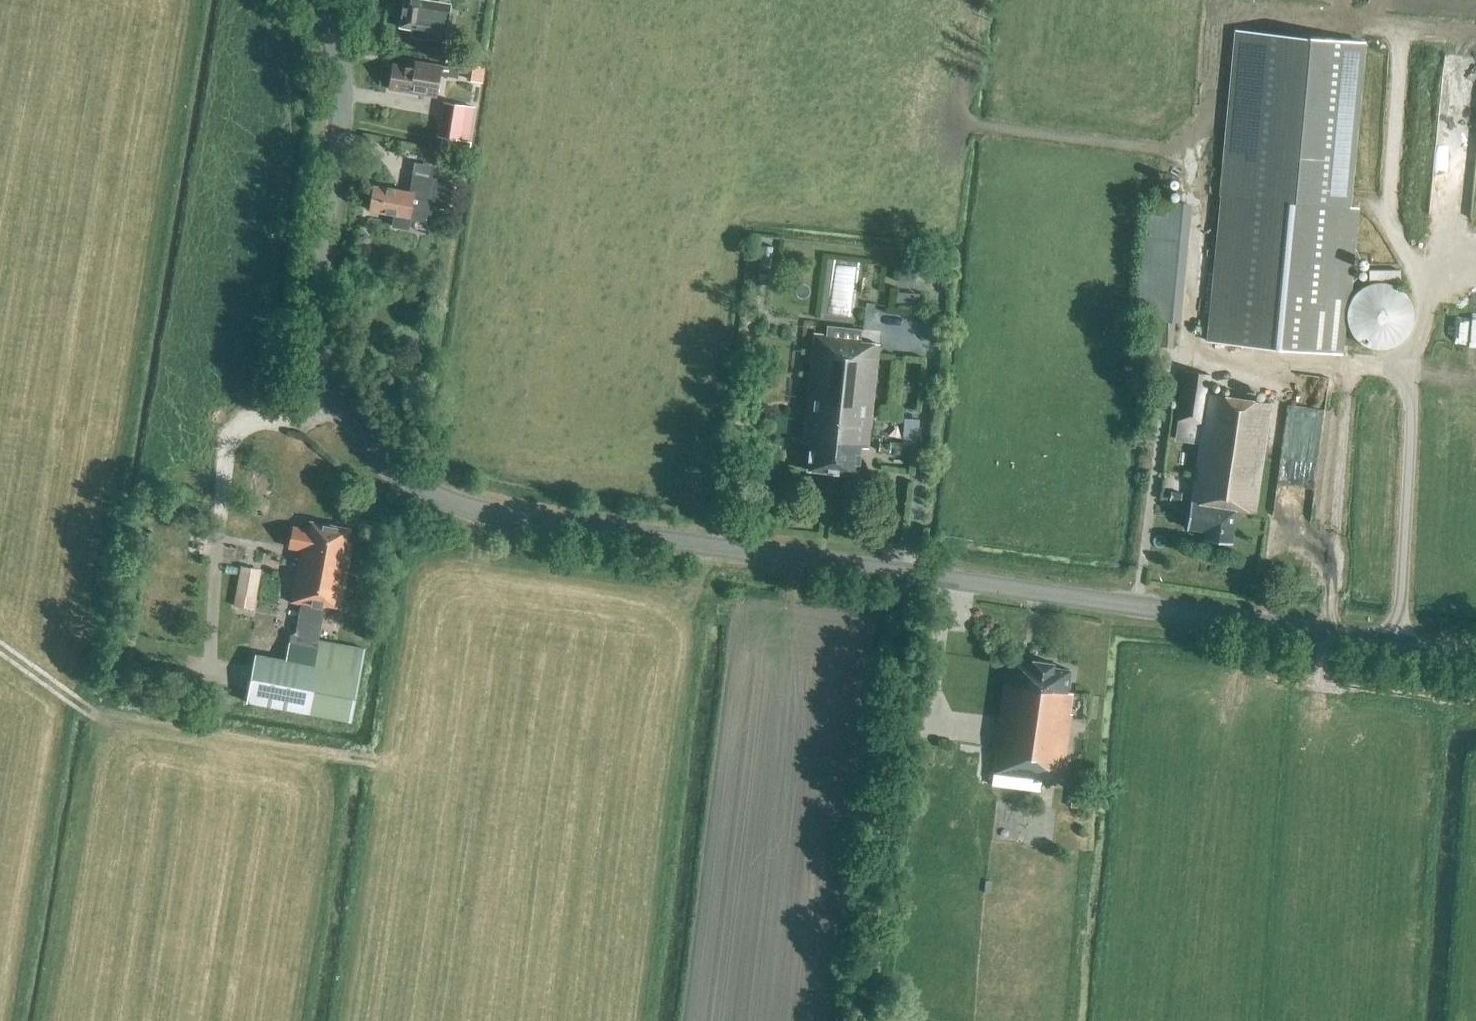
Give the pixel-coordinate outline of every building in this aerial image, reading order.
[(444,41),(450,5),(419,0),(404,0),(399,28),(413,30),(411,43),(429,46),(430,39),(444,41)] [(1210,343),(1340,355),(1356,209),(1350,209),(1365,43),(1240,31),(1210,343)] [(458,80),(460,69),(421,63),(420,69),(393,65),(389,90),(419,95),(420,94),(436,97),(439,77),(458,80)] [(459,140),(465,107),(443,103),(438,137),(459,140)] [(438,137),(436,150),(462,154),(464,141),(459,140),(438,137)] [(433,166),(414,163),(409,192),(373,186),(369,211),(394,215),(392,228),(409,231),(411,220),(427,223),(428,215),(430,215),(432,207),(448,209),(452,185),(435,183),(436,179),(431,178),(433,166)] [(1174,322),(1185,204),(1144,200),(1133,318),(1174,322)] [(904,280),(920,280),(921,259),(905,258),(904,280)] [(1379,350),(1388,349),(1397,345),(1404,339),(1410,331),(1413,322),(1413,312),(1410,303),(1405,295),(1398,289),(1390,284),(1380,283),(1371,284),(1362,288),(1355,294),(1349,302),(1347,311),(1346,320),(1349,330),(1354,338),(1361,344),(1369,348),(1379,350)] [(917,294),(895,292),(894,304),(916,306),(917,294)] [(860,343),(862,330),(828,326),(827,336),(814,334),(802,442),(810,443),(807,470),(857,476),(861,443),(868,443),(878,345),(860,343)] [(1254,513),(1270,403),(1207,394),(1210,375),(1184,371),(1177,421),(1202,425),(1186,529),(1204,531),(1203,540),(1230,544),(1235,510),(1254,513)] [(916,446),(919,420),(904,419),(902,445),(916,446)] [(1171,492),(1170,501),(1181,502),(1182,493),(1171,492)] [(346,551),(350,529),(310,522),(308,530),(293,527),(288,548),(300,550),(291,603),(303,605),(298,636),(291,635),(286,661),(255,655),(246,703),(351,722),(365,649),(318,640),(324,606),(340,608),(350,552),(346,551)] [(261,570),(240,566),(233,606),(254,610),(261,570)] [(1052,668),(1053,663),(1032,661),(1031,665),(1014,663),(1007,662),(990,785),(1040,791),(1042,777),(1062,780),(1071,714),(1069,714),(1072,693),(1066,692),(1069,670),(1052,668)]
